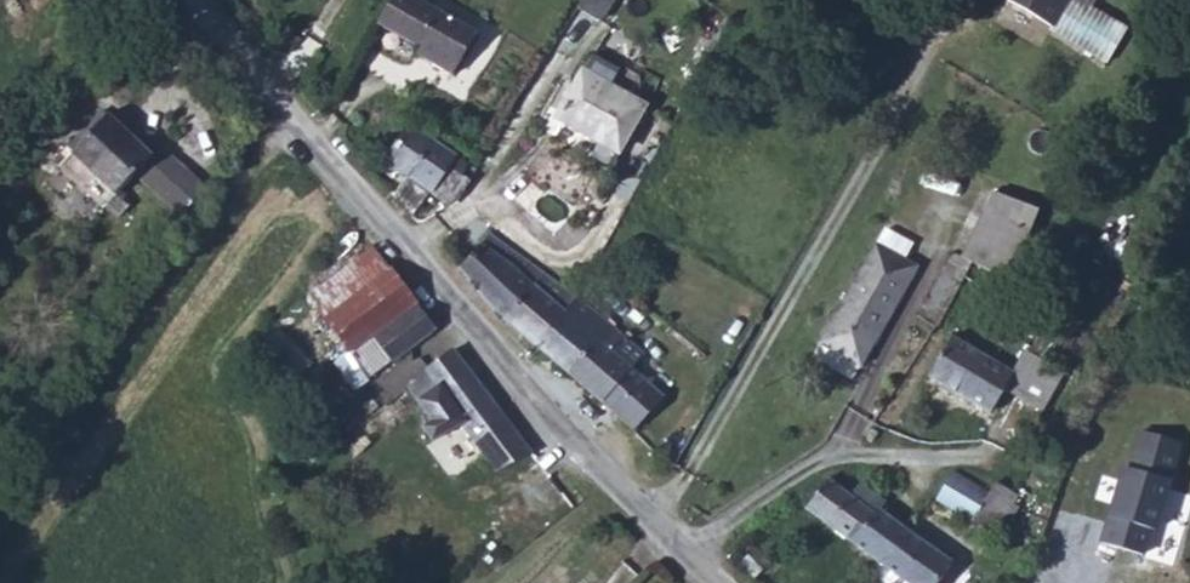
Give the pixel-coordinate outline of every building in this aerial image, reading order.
[(379,18),(422,43),(418,51),(458,75),(485,29),(436,0),(389,0),(379,18)] [(579,3),(602,18),(613,0),(581,0),(579,3)] [(1059,16),(1114,49),(1133,18),(1102,0),(1097,0),(1095,3),(1091,0),(1031,0),(1059,16)] [(556,113),(563,118),(618,152),(646,108),(584,69),(556,113)] [(407,113),(381,150),(407,168),(432,131),(407,113)] [(109,178),(132,157),(125,149),(114,157),(78,114),(28,156),(67,201),(102,170),(109,178)] [(432,131),(407,168),(430,184),(456,147),(432,131)] [(456,147),(430,184),(449,198),(462,190),(480,163),(456,147)] [(164,193),(132,157),(109,178),(146,221),(164,193)] [(1010,271),(1031,221),(981,199),(960,249),(960,250),(1010,271)] [(584,299),(509,241),(494,229),(462,262),(518,324),(544,345),(584,299)] [(873,239),(828,320),(871,344),(916,263),(873,239)] [(352,339),(392,290),(360,256),(298,325),(336,358),(352,339)] [(352,339),(372,359),(414,313),(392,290),(352,339)] [(565,363),(603,396),(641,429),(677,387),(624,341),(628,336),(584,299),(544,345),(565,363)] [(871,344),(828,320),(817,340),(859,364),(871,344)] [(1010,383),(1027,393),(1037,376),(1018,366),(989,348),(980,343),(960,331),(937,370),(997,405),(1010,383)] [(1037,376),(1027,393),(1049,406),(1072,366),(1031,343),(1018,366),(1037,376)] [(514,446),(432,345),(406,365),(419,382),(400,397),(414,417),(406,424),(414,437),(444,421),(454,435),(479,467),(514,446)] [(1174,475),(1186,434),(1147,422),(1135,462),(1130,460),(1107,538),(1151,551),(1157,530),(1173,535),(1181,510),(1165,506),(1174,475)] [(830,465),(806,499),(924,582),(936,582),(957,554),(880,499),(887,488),(861,470),(853,481),(830,465)] [(1020,497),(1013,493),(1010,499),(994,489),(954,465),(935,497),(997,535),(1020,497)] [(1174,475),(1165,506),(1181,510),(1173,535),(1157,530),(1151,551),(1189,562),(1189,480),(1174,475)] [(1010,499),(1013,493),(997,483),(994,489),(1010,499)] [(739,550),(764,575),(779,560),(754,535),(739,550)] [(1151,551),(1107,538),(1098,568),(1142,581),(1151,551)]
